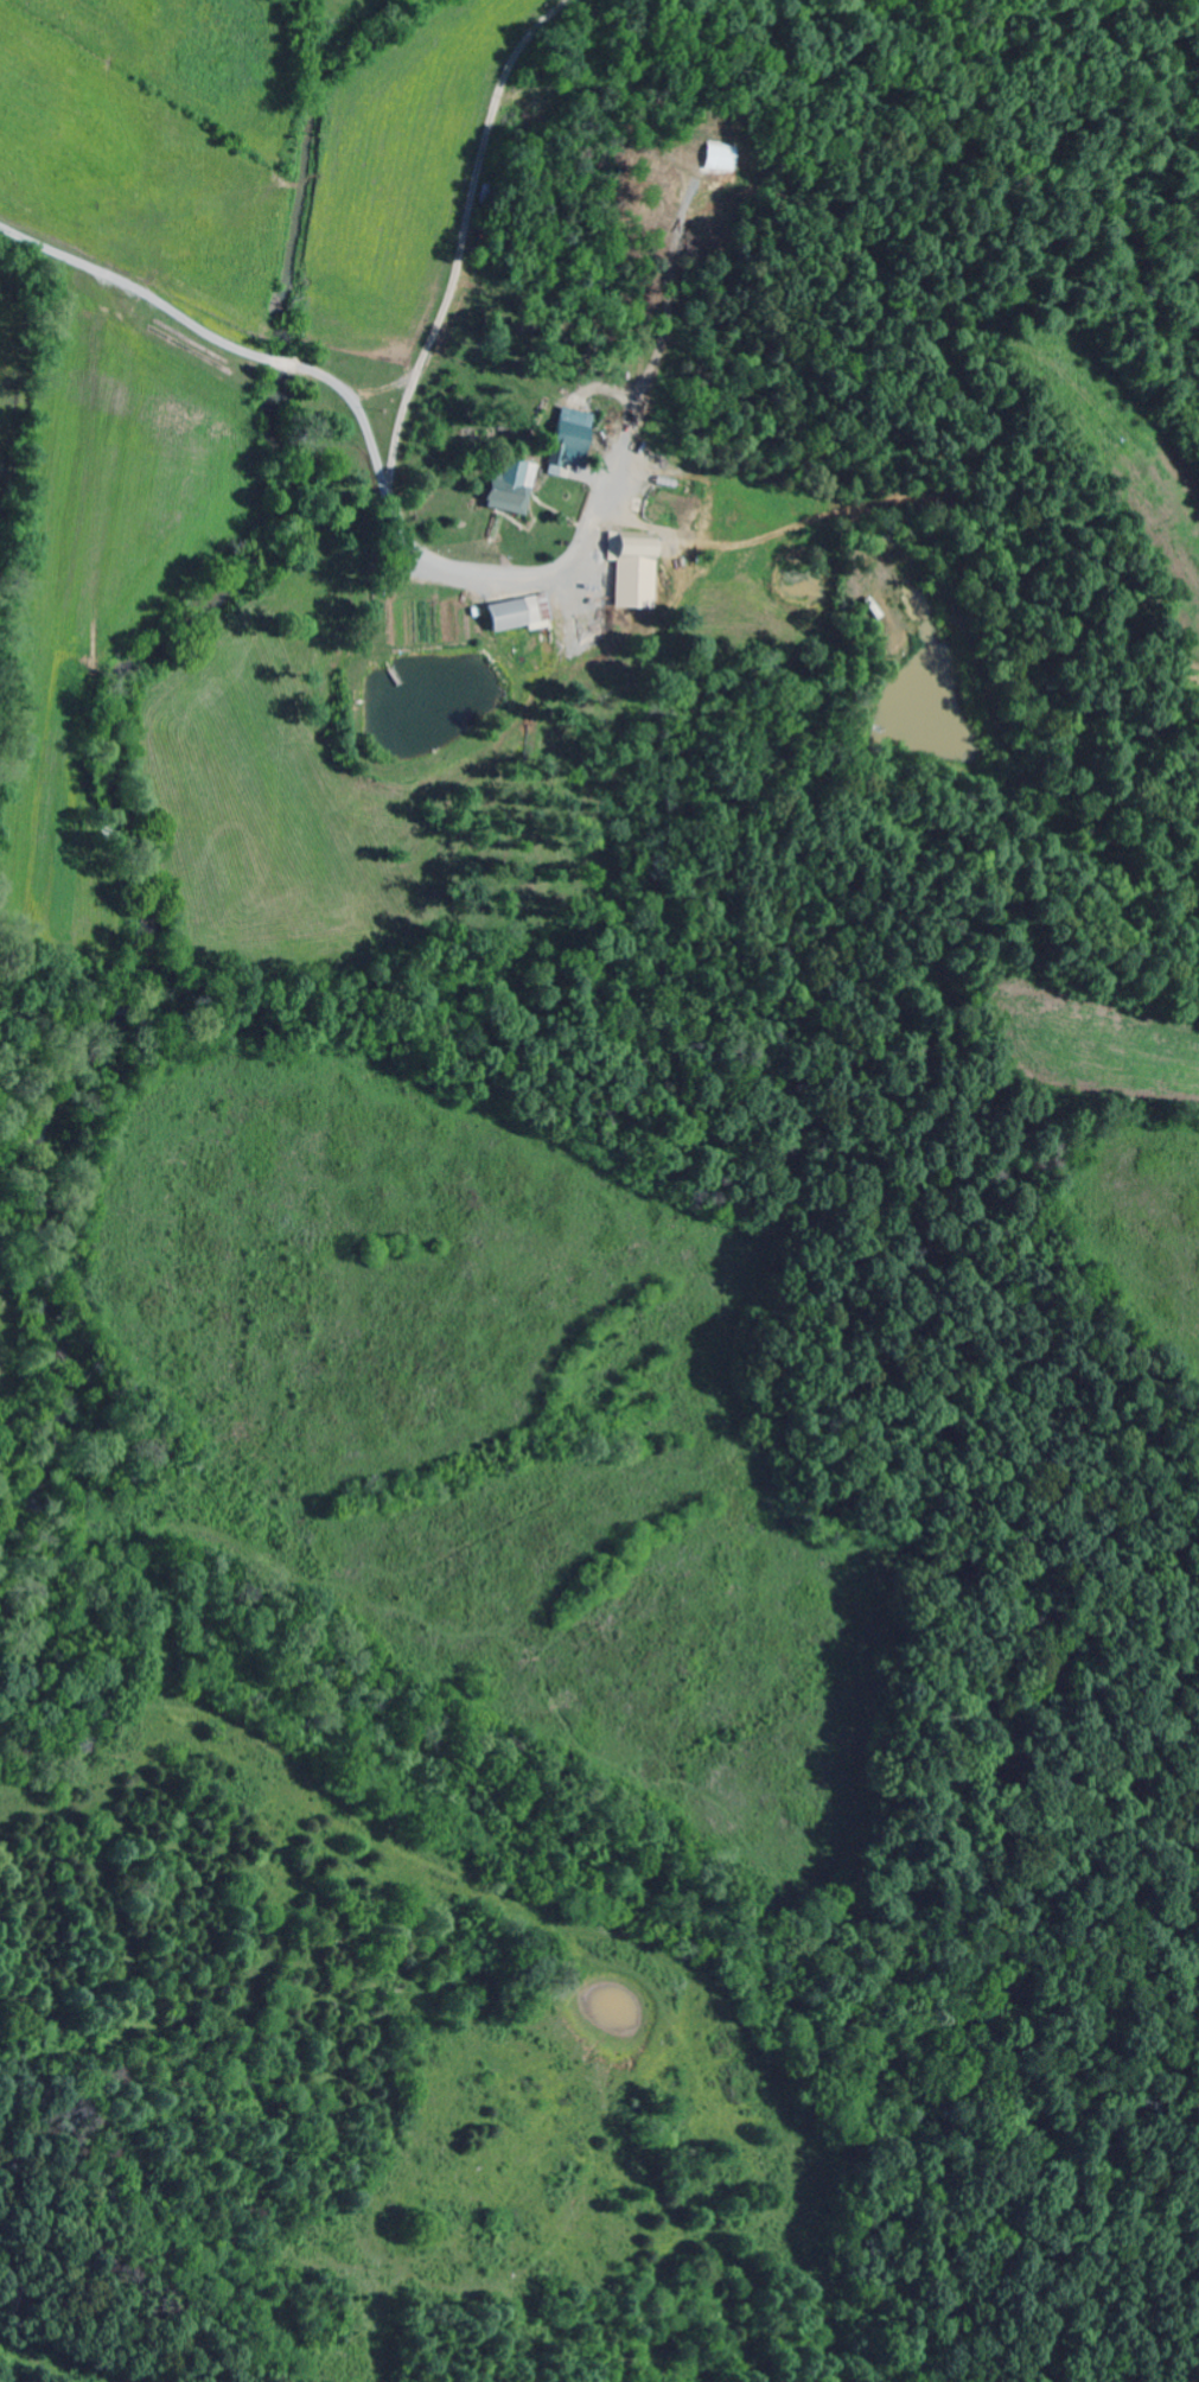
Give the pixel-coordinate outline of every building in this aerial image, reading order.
[(556,477),(559,462),(571,465),(574,448),(586,450),(594,414),(558,407),(544,474),(556,477)] [(533,465),(500,458),(496,473),(484,470),(476,506),(522,516),(533,465)] [(656,554),(651,554),(652,535),(609,534),(608,559),(615,560),(614,576),(655,577),(656,554)] [(527,626),(528,630),(548,627),(543,595),(480,605),(485,632),(527,626)]
